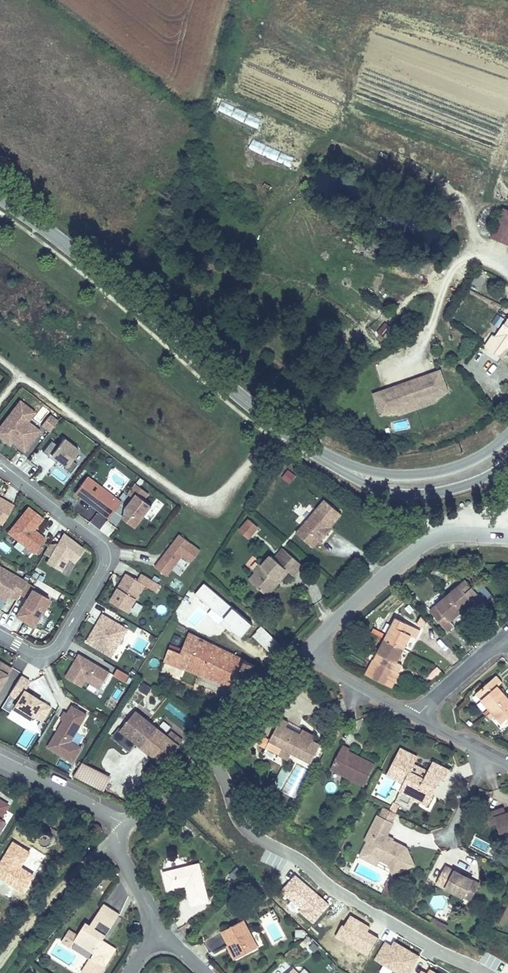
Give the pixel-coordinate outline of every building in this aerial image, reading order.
[(258,126),(261,117),(219,103),(216,112),(258,126)] [(247,152),(291,165),(294,155),(250,142),(247,152)] [(503,207),(490,236),(507,242),(507,209),(503,207)] [(505,322),(503,320),(483,345),(502,358),(507,349),(507,317),(505,322)] [(380,348),(393,328),(380,319),(367,340),(380,348)] [(449,392),(441,368),(407,380),(417,409),(435,403),(437,396),(449,392)] [(417,409),(407,380),(370,391),(378,416),(393,412),(399,416),(417,409)] [(35,413),(19,401),(14,408),(29,420),(35,413)] [(28,422),(29,420),(14,408),(0,426),(0,439),(0,440),(2,437),(8,441),(6,444),(9,446),(12,443),(24,453),(40,432),(28,422)] [(48,433),(55,423),(47,417),(40,427),(48,433)] [(71,461),(78,451),(62,439),(57,447),(50,442),(42,453),(50,458),(51,456),(58,461),(66,467),(64,469),(70,474),(77,464),(71,461)] [(281,477),(289,483),(296,474),(287,468),(281,477)] [(121,501),(87,475),(73,492),(108,519),(121,501)] [(136,527),(152,505),(144,499),(149,493),(136,483),(128,493),(134,498),(134,499),(129,506),(126,509),(129,511),(130,512),(125,519),(136,527)] [(319,538),(327,529),(325,528),(329,524),(341,511),(325,496),(295,529),(311,543),(317,537),(319,538)] [(3,524),(13,506),(0,498),(0,523),(3,524)] [(46,539),(34,529),(43,518),(29,506),(8,532),(34,553),(46,539)] [(257,524),(247,515),(237,526),(248,535),(257,524)] [(156,566),(168,576),(183,555),(192,562),(201,549),(180,534),(156,566)] [(76,561),(83,548),(61,535),(57,543),(49,556),(46,561),(63,570),(70,558),(76,561)] [(49,556),(57,543),(49,544),(44,553),(49,556)] [(302,562),(281,545),(273,555),(268,551),(259,561),(251,572),(245,579),(265,596),(287,570),(292,574),(302,562)] [(246,569),(251,572),(259,561),(255,558),(246,569)] [(27,582),(27,581),(0,565),(0,590),(3,590),(10,594),(18,598),(20,594),(27,582)] [(480,578),(475,572),(470,576),(475,582),(480,578)] [(127,573),(111,601),(129,612),(145,585),(157,592),(161,585),(142,573),(138,580),(127,573)] [(478,600),(460,579),(441,594),(456,611),(468,601),(472,605),(478,600)] [(242,634),(252,621),(204,581),(193,594),(242,634)] [(34,626),(50,599),(33,589),(35,586),(27,582),(20,594),(27,598),(17,616),(34,626)] [(10,594),(3,590),(0,590),(0,599),(5,602),(10,594)] [(445,620),(456,611),(441,594),(422,610),(441,631),(449,624),(445,620)] [(97,625),(87,641),(112,656),(117,646),(113,644),(117,638),(121,640),(128,629),(103,615),(99,622),(102,624),(100,627),(97,625)] [(410,638),(414,630),(390,617),(379,637),(397,646),(403,634),(410,638)] [(259,625),(251,636),(272,652),(281,641),(259,625)] [(161,658),(236,688),(243,672),(245,671),(250,673),(254,662),(253,660),(185,633),(178,650),(166,645),(161,658)] [(389,660),(397,646),(379,637),(359,674),(384,686),(396,664),(389,660)] [(113,644),(117,646),(121,640),(117,638),(113,644)] [(66,677),(81,686),(85,679),(100,688),(110,673),(80,655),(66,677)] [(12,667),(0,660),(0,687),(12,667)] [(129,675),(118,668),(114,675),(125,682),(129,675)] [(50,707),(24,690),(30,681),(21,675),(10,694),(18,699),(12,708),(30,720),(33,715),(41,720),(50,707)] [(499,698),(489,687),(495,682),(488,675),(468,692),(484,711),(499,698)] [(148,694),(152,686),(143,681),(139,689),(148,694)] [(499,698),(484,711),(495,723),(503,717),(507,723),(507,710),(499,698)] [(286,705),(278,701),(267,723),(280,730),(277,738),(287,743),(291,735),(308,744),(318,725),(311,722),(313,717),(299,711),(297,715),(284,709),(286,705)] [(70,741),(86,715),(72,706),(68,714),(64,721),(48,747),(73,762),(81,748),(70,741)] [(163,764),(183,740),(171,730),(166,737),(131,708),(116,726),(163,764)] [(341,724),(329,749),(361,766),(372,744),(347,731),(348,728),(341,724)] [(17,745),(27,750),(36,733),(26,728),(17,745)] [(435,763),(422,757),(419,763),(405,756),(411,742),(393,734),(380,760),(397,768),(393,776),(421,790),(435,763)] [(422,757),(435,763),(439,765),(444,755),(428,746),(422,757)] [(98,783),(104,768),(81,759),(75,774),(98,783)] [(104,786),(110,771),(104,768),(98,783),(104,786)] [(494,797),(499,811),(502,819),(504,820),(507,820),(507,796),(507,793),(494,797)] [(499,811),(494,797),(488,799),(487,801),(487,802),(491,813),(492,813),(499,811)] [(412,853),(405,832),(383,821),(389,808),(374,801),(366,816),(370,819),(365,828),(357,843),(368,847),(371,844),(385,852),(390,861),(412,853)] [(365,828),(370,819),(366,816),(361,826),(365,828)] [(93,839),(102,829),(97,825),(88,834),(93,839)] [(52,831),(50,831),(48,831),(46,831),(44,832),(43,834),(41,835),(41,837),(41,839),(41,841),(42,843),(43,845),(45,846),(46,847),(48,847),(50,847),(52,847),(54,846),(55,844),(56,843),(57,841),(57,839),(57,837),(56,835),(55,833),(53,832),(52,831)] [(158,860),(164,880),(179,876),(181,876),(182,877),(187,894),(187,895),(188,895),(206,890),(206,888),(197,852),(196,851),(159,860),(158,860)] [(461,887),(470,870),(443,856),(434,874),(461,887)] [(469,891),(479,874),(470,870),(461,887),(469,891)] [(393,897),(398,881),(388,878),(383,894),(393,897)] [(117,909),(100,901),(88,922),(85,921),(79,931),(75,939),(97,950),(85,971),(89,972),(103,972),(118,946),(102,937),(107,928),(97,924),(102,915),(111,920),(117,909)] [(242,904),(216,914),(222,928),(230,926),(235,941),(255,933),(242,904)] [(379,942),(409,959),(421,937),(398,923),(395,928),(389,924),(379,942)] [(235,941),(230,926),(222,928),(228,943),(235,941)] [(75,939),(79,931),(72,927),(66,938),(74,942),(75,939)] [(206,942),(212,953),(226,945),(220,934),(206,942)] [(459,968),(433,952),(430,956),(424,953),(417,965),(431,972),(455,972),(459,968)] [(288,956),(273,972),(306,972),(288,956)]
